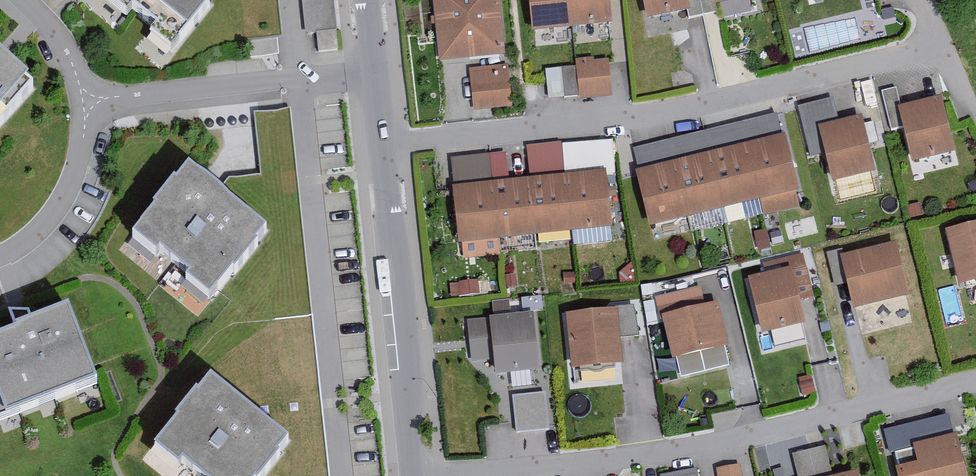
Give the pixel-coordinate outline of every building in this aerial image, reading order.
[(174,43),(211,0),(123,0),(174,43)] [(332,0),(306,0),(304,0),(307,36),(318,35),(320,54),(337,53),(332,0)] [(440,65),(505,58),(500,0),(434,0),(440,65)] [(610,0),(531,0),(536,37),(614,27),(610,0)] [(690,0),(643,0),(648,24),(693,15),(690,0)] [(762,0),(714,0),(717,11),(762,1),(762,0)] [(32,72),(0,45),(0,109),(32,72)] [(611,102),(608,64),(595,65),(595,63),(576,64),(577,71),(546,74),(549,104),(579,101),(579,105),(611,102)] [(511,109),(508,74),(472,77),(475,113),(511,109)] [(945,103),(902,114),(897,93),(881,97),(891,135),(906,132),(915,168),(959,157),(945,103)] [(832,104),(818,108),(824,131),(821,132),(834,186),(878,176),(864,121),(838,128),(832,104)] [(775,117),(633,153),(653,232),(769,204),(772,218),(798,211),(795,198),(802,196),(789,141),(782,143),(775,117)] [(271,223),(192,159),(135,229),(214,293),(271,223)] [(609,176),(508,186),(506,164),(491,165),(491,160),(454,164),(462,250),(615,235),(609,176)] [(950,236),(965,291),(975,288),(975,229),(950,236)] [(912,300),(900,248),(845,261),(857,313),(912,300)] [(816,298),(808,272),(796,275),(795,271),(750,284),(765,339),(809,327),(802,302),(816,298)] [(573,276),(563,277),(564,287),(574,287),(573,276)] [(478,297),(477,283),(458,285),(459,299),(478,297)] [(705,311),(700,292),(655,303),(660,323),(664,322),(674,364),(731,351),(721,307),(705,311)] [(68,300),(0,326),(0,418),(100,379),(68,300)] [(621,340),(638,339),(634,311),(613,312),(613,316),(571,319),(574,373),(623,370),(621,340)] [(542,377),(538,319),(469,323),(472,365),(498,363),(499,380),(542,377)] [(212,373),(155,443),(196,475),(259,475),(291,437),(212,373)] [(547,435),(544,397),(513,399),(516,437),(547,435)] [(957,441),(914,452),(920,475),(966,475),(957,441)]
